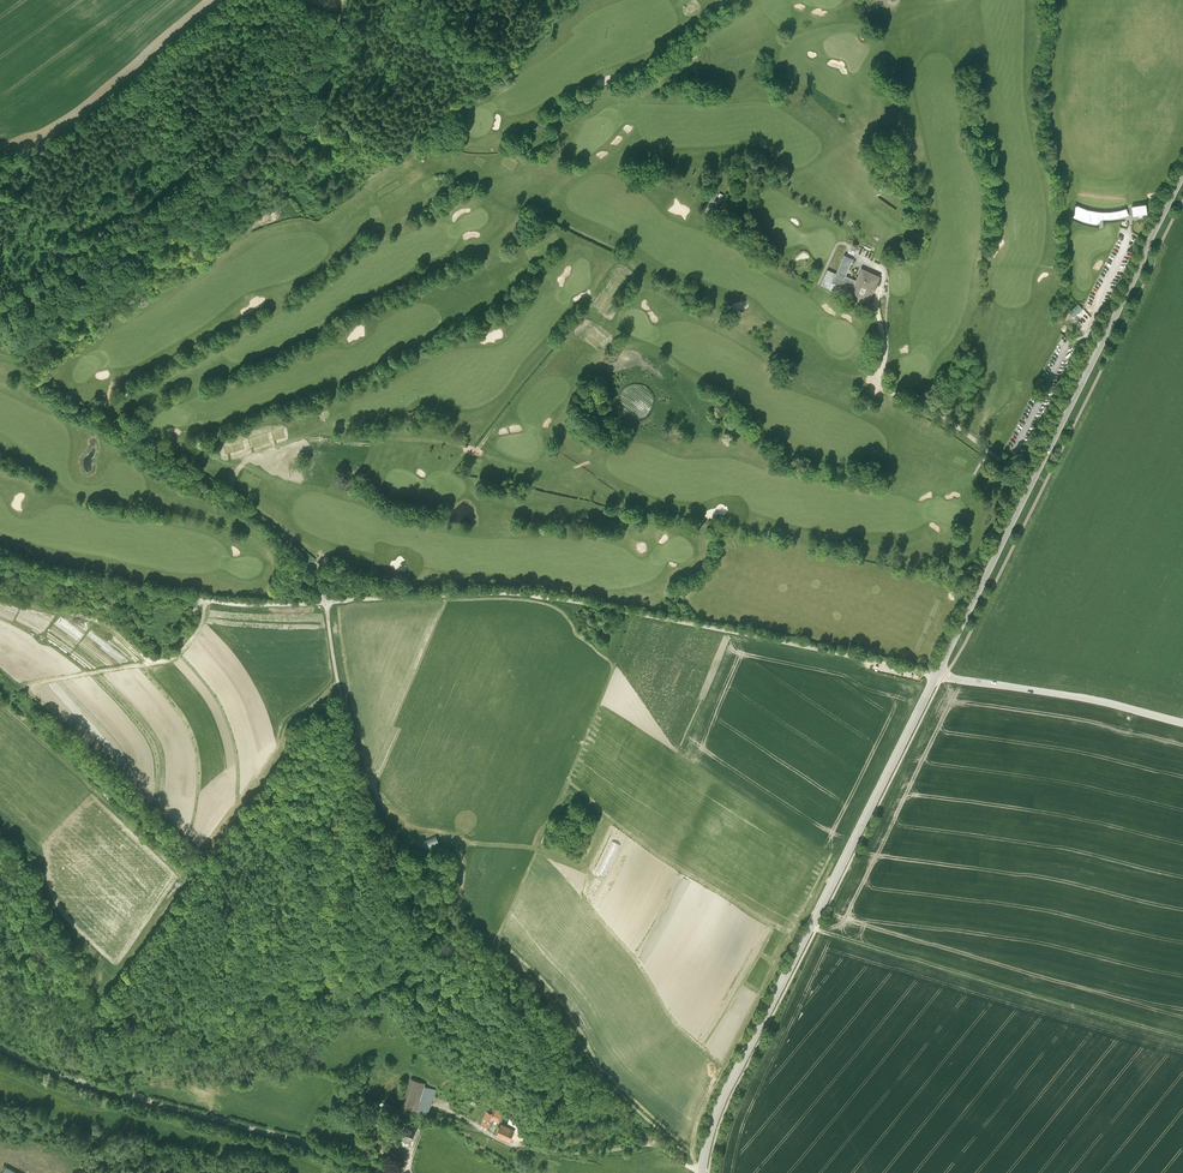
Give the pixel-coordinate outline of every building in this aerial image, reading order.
[(885,0),(878,0),(870,3),(876,18),(890,12),(885,0)] [(883,176),(882,187),(896,188),(898,178),(883,176)] [(1131,207),(1133,217),(1147,215),(1146,205),(1131,207)] [(1075,206),(1073,209),(1081,213),(1090,215),(1098,217),(1098,215),(1103,216),(1102,217),(1112,217),(1120,215),(1128,213),(1127,209),(1124,210),(1116,211),(1106,212),(1101,213),(1098,212),(1093,211),(1089,210),(1084,208),(1079,207),(1075,206)] [(845,247),(832,273),(852,282),(856,272),(845,267),(853,251),(845,247)] [(852,282),(848,289),(866,297),(879,268),(862,260),(856,272),(852,282)] [(1078,297),(1070,304),(1082,318),(1091,311),(1078,297)] [(427,1074),(412,1068),(403,1098),(417,1102),(426,1077),(427,1074)] [(437,1081),(426,1077),(417,1102),(429,1106),(437,1081)] [(481,1089),(474,1085),(471,1092),(477,1096),(481,1089)] [(464,1099),(461,1105),(470,1109),(473,1103),(464,1099)] [(504,1105),(490,1099),(483,1115),(489,1117),(493,1118),(496,1111),(500,1113),(504,1105)] [(512,1106),(509,1114),(518,1118),(521,1112),(512,1106)] [(516,1121),(502,1116),(498,1127),(511,1132),(516,1121)] [(417,1124),(405,1120),(401,1131),(405,1133),(403,1138),(411,1141),(417,1124)]
